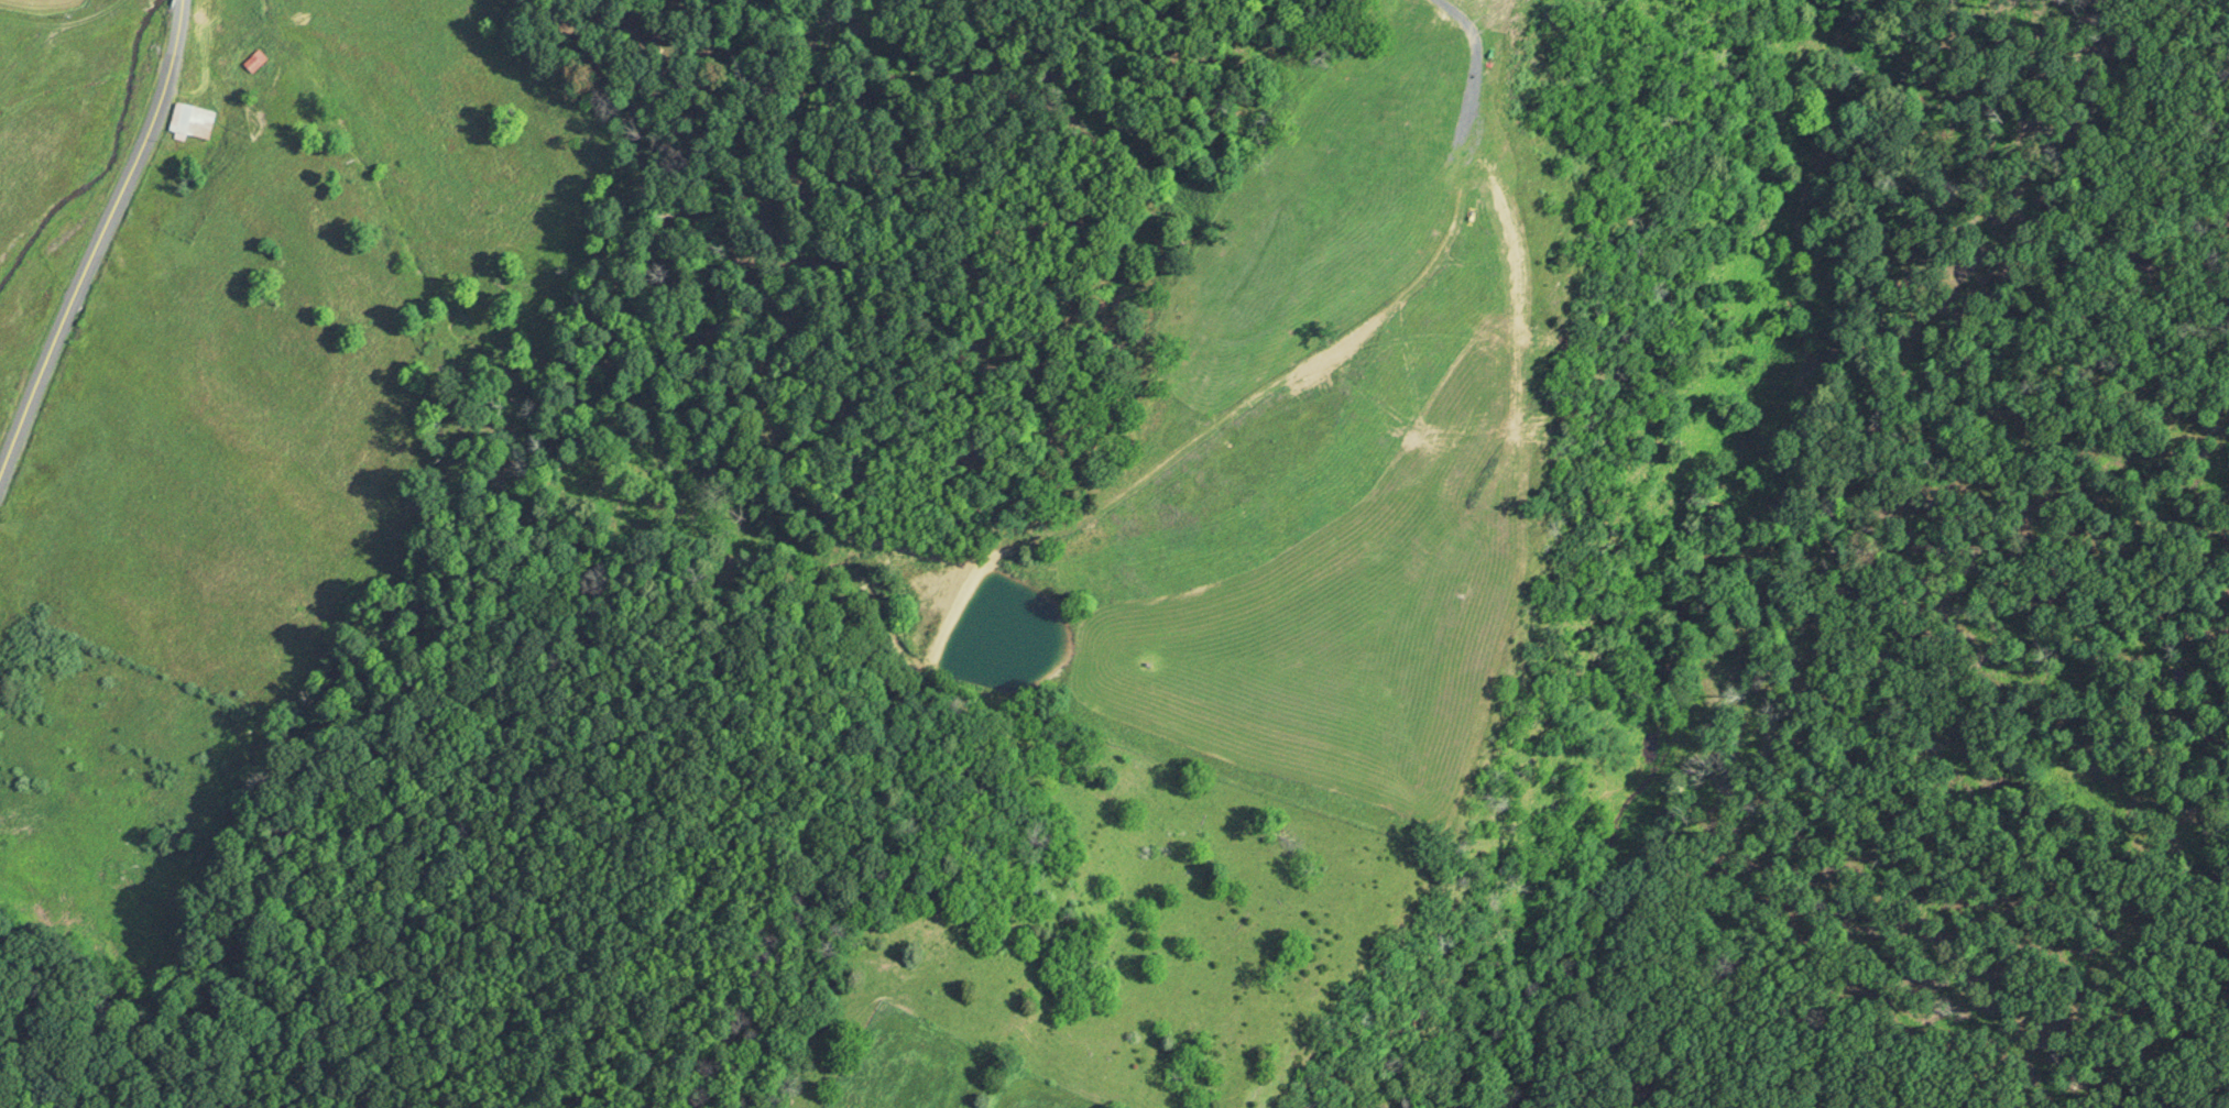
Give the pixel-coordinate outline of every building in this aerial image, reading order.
[(243,64),(251,73),(267,57),(258,49),(243,64)] [(209,139),(215,111),(174,103),(168,131),(209,139)]
